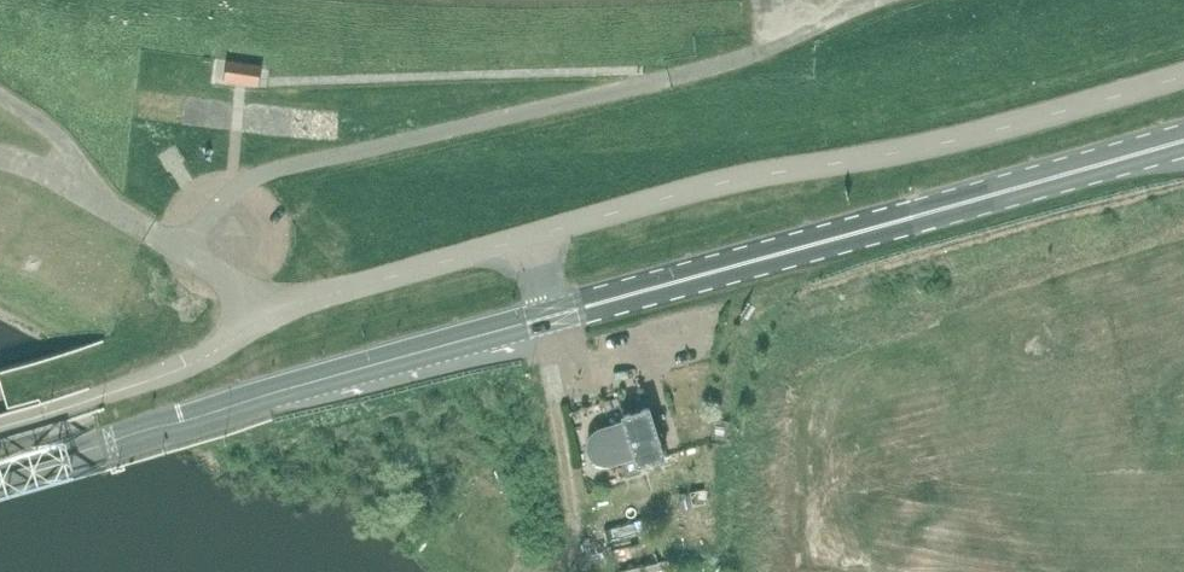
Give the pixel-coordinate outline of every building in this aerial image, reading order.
[(228,60),(225,77),(259,84),(262,67),(228,60)] [(598,461),(605,463),(613,462),(622,458),(627,475),(640,471),(639,463),(663,456),(647,407),(622,415),(623,422),(598,429),(591,435),(588,442),(588,450),(591,456),(595,459),(598,461)] [(642,547),(616,552),(618,564),(644,559),(642,547)]
